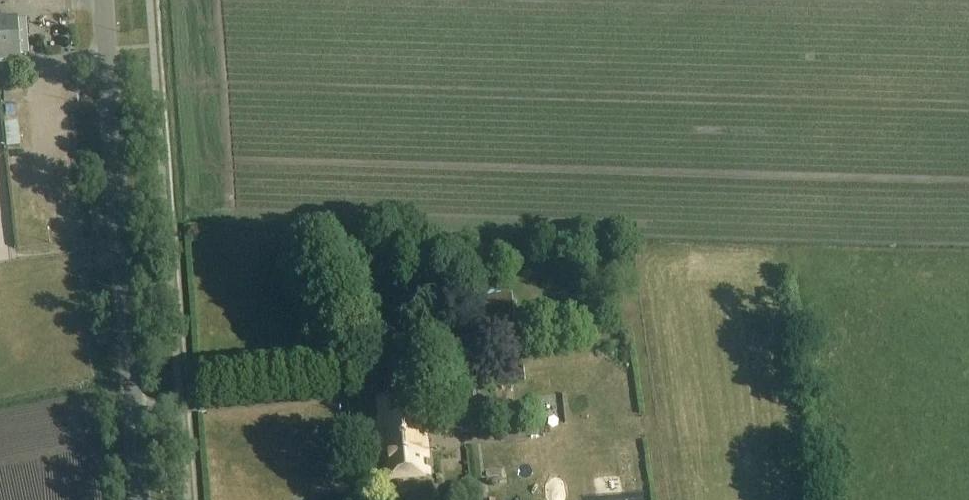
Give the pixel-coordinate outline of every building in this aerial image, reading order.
[(21,60),(18,16),(0,17),(0,61),(21,60)] [(479,299),(482,326),(514,323),(511,296),(479,299)] [(397,422),(395,398),(377,400),(380,431),(377,431),(380,461),(387,460),(389,482),(427,478),(421,419),(397,422)]
